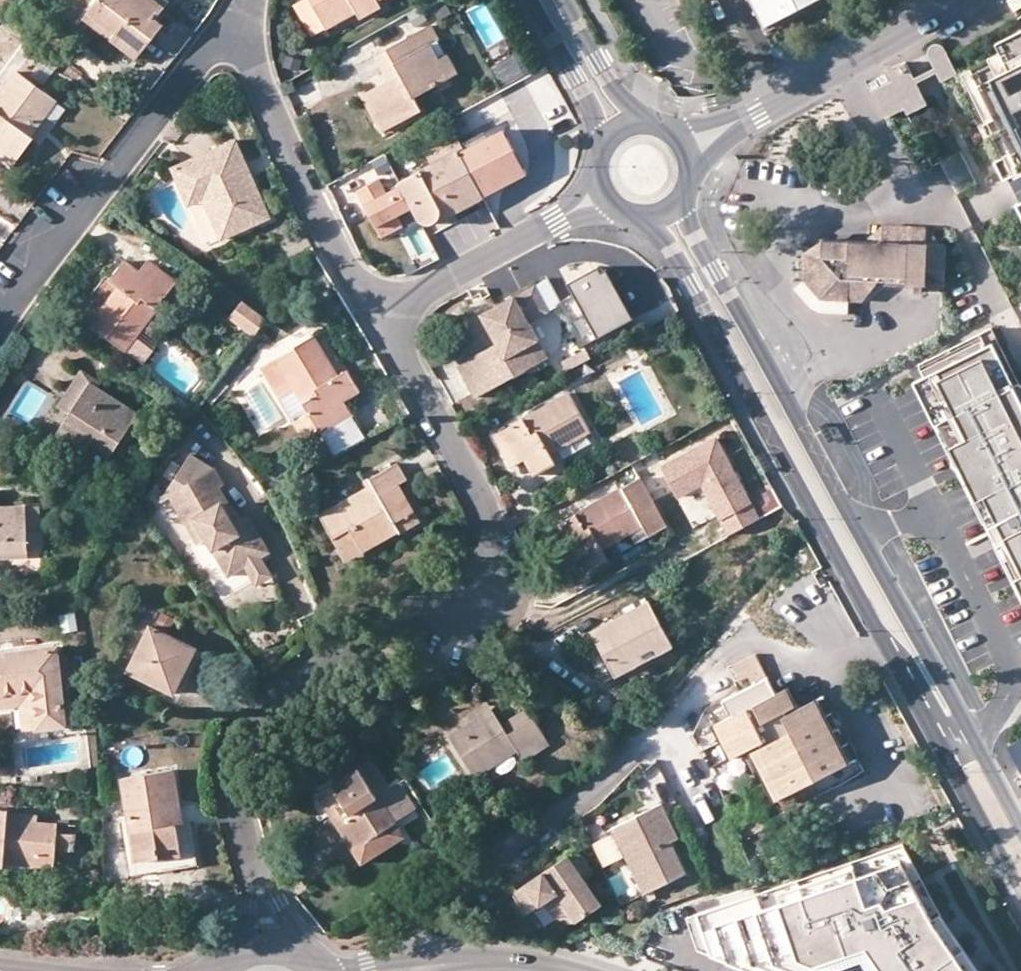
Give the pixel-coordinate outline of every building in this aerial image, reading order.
[(152,14),(161,3),(158,0),(92,0),(74,23),(89,35),(96,26),(126,49),(152,14)] [(323,25),(309,0),(291,0),(309,32),(323,25)] [(323,25),(354,8),(358,14),(378,2),(377,0),(309,0),(323,25)] [(766,27),(819,0),(751,0),(766,27)] [(1013,11),(1020,6),(1020,0),(1007,0),(1013,11)] [(160,20),(152,14),(126,49),(133,55),(160,20)] [(447,76),(436,55),(429,42),(438,37),(429,21),(385,45),(399,69),(386,76),(359,90),(380,129),(420,108),(413,94),(447,76)] [(993,40),(1002,59),(962,78),(1002,160),(993,165),(1002,182),(1007,180),(1020,206),(1015,208),(1020,221),(1020,27),(993,40)] [(925,49),(926,54),(933,67),(936,74),(940,82),(957,73),(943,46),(940,42),(935,40),(930,41),(926,45),(925,49)] [(373,52),(386,76),(399,69),(385,45),(373,52)] [(445,50),(436,55),(447,76),(456,71),(445,50)] [(502,82),(522,71),(512,53),(492,64),(502,82)] [(904,113),(924,102),(915,84),(912,78),(902,58),(882,69),(886,78),(869,87),(883,115),(900,106),(904,113)] [(526,73),(549,133),(571,125),(548,64),(526,73)] [(933,67),(912,78),(915,84),(936,74),(933,67)] [(25,131),(51,97),(12,68),(0,83),(0,157),(8,164),(30,135),(25,131)] [(496,112),(504,128),(522,119),(514,103),(496,112)] [(528,172),(504,128),(460,151),(481,191),(484,195),(528,172)] [(440,215),(441,211),(481,191),(460,151),(460,150),(464,147),(457,134),(424,151),(432,164),(399,182),(400,184),(413,207),(420,220),(423,222),(429,223),(435,222),(437,220),(439,217),(440,215)] [(183,157),(200,194),(219,234),(267,212),(231,135),(183,157)] [(186,201),(200,194),(183,157),(169,164),(186,201)] [(386,191),(379,177),(357,189),(383,237),(404,225),(398,214),(413,207),(400,184),(386,191)] [(437,220),(484,195),(481,191),(441,211),(440,215),(439,217),(437,220)] [(824,255),(804,254),(802,280),(820,299),(848,300),(849,280),(875,281),(916,283),(923,284),(945,285),(946,245),(927,244),(928,228),(883,225),(882,242),(865,242),(824,240),(824,255)] [(882,242),(883,225),(865,242),(882,242)] [(946,245),(928,228),(927,244),(946,245)] [(824,255),(824,240),(804,254),(824,255)] [(146,255),(136,268),(141,271),(151,258),(146,255)] [(141,271),(136,268),(122,256),(106,276),(116,284),(88,320),(121,347),(176,278),(151,258),(141,271)] [(592,267),(622,321),(631,316),(604,267),(601,269),(598,264),(592,267)] [(572,291),(559,298),(584,342),(622,321),(592,267),(591,265),(565,279),(572,291)] [(820,299),(802,280),(792,289),(809,308),(819,312),(847,313),(848,300),(820,299)] [(862,301),(875,281),(849,280),(848,300),(862,301)] [(532,283),(493,304),(496,309),(481,317),(494,340),(455,362),(473,395),(546,355),(526,319),(546,308),(532,283)] [(915,292),(923,292),(923,284),(916,283),(915,292)] [(264,317),(240,298),(227,315),(251,334),(264,317)] [(496,309),(493,304),(479,312),(481,317),(496,309)] [(992,328),(921,364),(928,376),(915,382),(1020,596),(1020,384),(1020,383),(992,328)] [(334,400),(342,396),(356,387),(344,366),(334,372),(311,333),(274,354),(286,375),(307,411),(316,426),(317,429),(343,414),(334,400)] [(271,383),(286,375),(274,354),(259,362),(271,383)] [(566,363),(570,371),(585,363),(581,355),(566,363)] [(53,402),(66,410),(87,378),(95,383),(99,377),(79,364),(53,402)] [(60,419),(94,442),(109,452),(113,446),(122,452),(138,429),(127,422),(136,410),(95,383),(87,378),(66,410),(60,419)] [(517,448),(521,455),(530,472),(554,459),(548,448),(588,427),(567,389),(491,430),(504,455),(517,448)] [(350,410),(342,396),(334,400),(343,414),(350,410)] [(300,435),(316,426),(307,411),(292,420),(300,435)] [(82,459),(94,442),(60,419),(48,437),(82,459)] [(728,531),(757,516),(714,435),(660,464),(675,493),(701,479),(728,531)] [(508,462),(521,455),(517,448),(504,455),(508,462)] [(169,496),(167,494),(210,467),(188,453),(158,500),(159,502),(169,496)] [(355,537),(362,552),(399,531),(393,521),(413,510),(398,481),(406,477),(397,461),(362,479),(366,486),(318,512),(337,547),(355,537)] [(245,563),(260,553),(249,535),(258,530),(246,512),(237,517),(231,521),(226,511),(231,508),(217,485),(221,483),(211,466),(210,467),(167,494),(169,496),(198,543),(206,538),(228,573),(245,563)] [(316,478),(310,467),(297,474),(303,485),(316,478)] [(640,522),(646,533),(663,524),(637,477),(544,527),(558,553),(571,546),(576,553),(583,567),(605,555),(599,544),(640,522)] [(40,530),(38,507),(24,507),(24,504),(0,504),(0,557),(27,556),(27,545),(25,530),(40,530)] [(237,517),(231,508),(226,511),(231,521),(237,517)] [(419,521),(413,510),(393,521),(399,531),(419,521)] [(605,555),(646,533),(640,522),(599,544),(605,555)] [(40,544),(40,530),(25,530),(27,545),(40,544)] [(269,548),(258,530),(249,535),(260,553),(269,548)] [(345,561),(362,552),(355,537),(337,547),(345,561)] [(562,561),(576,553),(571,546),(558,553),(562,561)] [(272,572),(260,553),(245,563),(257,581),(272,572)] [(636,650),(639,657),(669,642),(646,598),(588,628),(607,665),(636,650)] [(190,644),(146,621),(121,667),(166,690),(190,644)] [(0,650),(0,704),(16,702),(19,725),(63,720),(54,644),(0,650)] [(611,672),(639,657),(636,650),(607,665),(611,672)] [(749,682),(703,705),(728,754),(745,745),(772,796),(843,759),(810,696),(780,711),(779,708),(791,702),(782,685),(771,691),(751,651),(728,662),(737,678),(745,674),(749,682)] [(464,713),(468,720),(490,707),(485,700),(464,713)] [(524,705),(498,721),(505,731),(531,715),(524,705)] [(505,731),(498,721),(490,707),(468,720),(446,734),(472,776),(514,750),(519,758),(547,741),(531,715),(505,731)] [(1008,747),(1020,772),(1020,740),(1008,747)] [(357,838),(349,843),(359,859),(402,833),(393,819),(376,792),(383,788),(365,759),(315,789),(331,815),(339,810),(357,838)] [(174,771),(124,778),(136,861),(157,858),(159,873),(200,867),(194,823),(182,825),(174,771)] [(383,788),(376,792),(393,819),(415,806),(398,779),(383,788)] [(659,801),(610,824),(641,889),(683,869),(668,837),(675,834),(659,801)] [(54,830),(55,820),(36,818),(36,812),(6,810),(6,806),(0,806),(0,863),(2,863),(3,859),(51,864),(52,846),(54,830)] [(331,815),(349,843),(357,838),(339,810),(331,815)] [(74,832),(54,830),(52,846),(72,848),(74,832)] [(588,840),(601,864),(620,854),(608,830),(588,840)] [(901,845),(686,918),(697,951),(746,970),(845,970),(864,964),(868,970),(977,970),(939,915),(901,845)] [(571,846),(564,850),(577,869),(583,864),(571,846)] [(577,869),(564,850),(513,884),(528,906),(542,897),(554,888),(574,916),(598,900),(577,869)] [(554,888),(542,897),(557,919),(574,916),(554,888)]
